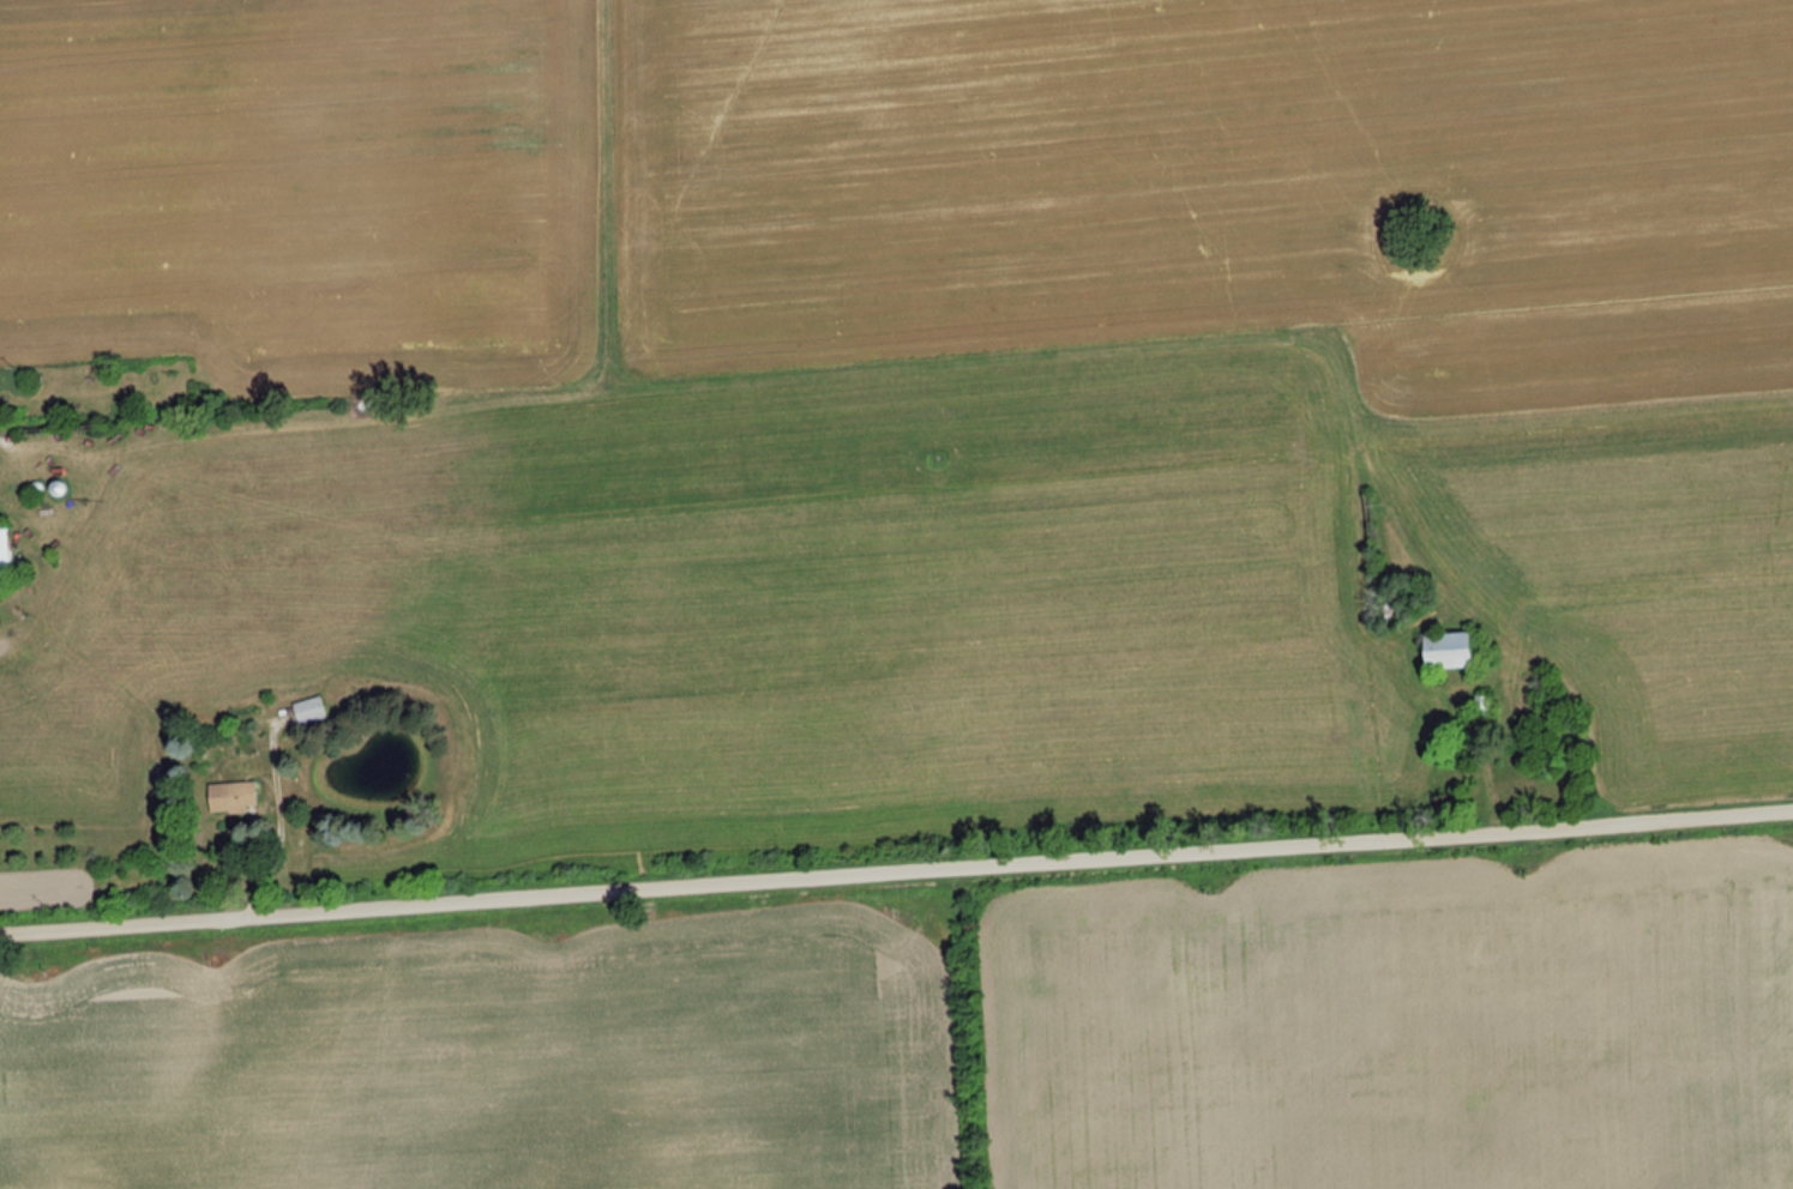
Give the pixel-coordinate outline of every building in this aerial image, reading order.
[(12,589),(10,525),(0,525),(0,590),(12,589)] [(1421,669),(1468,667),(1467,632),(1420,634),(1421,669)] [(327,716),(320,695),(291,704),(297,725),(327,716)] [(208,783),(209,811),(258,810),(257,782),(208,783)]
